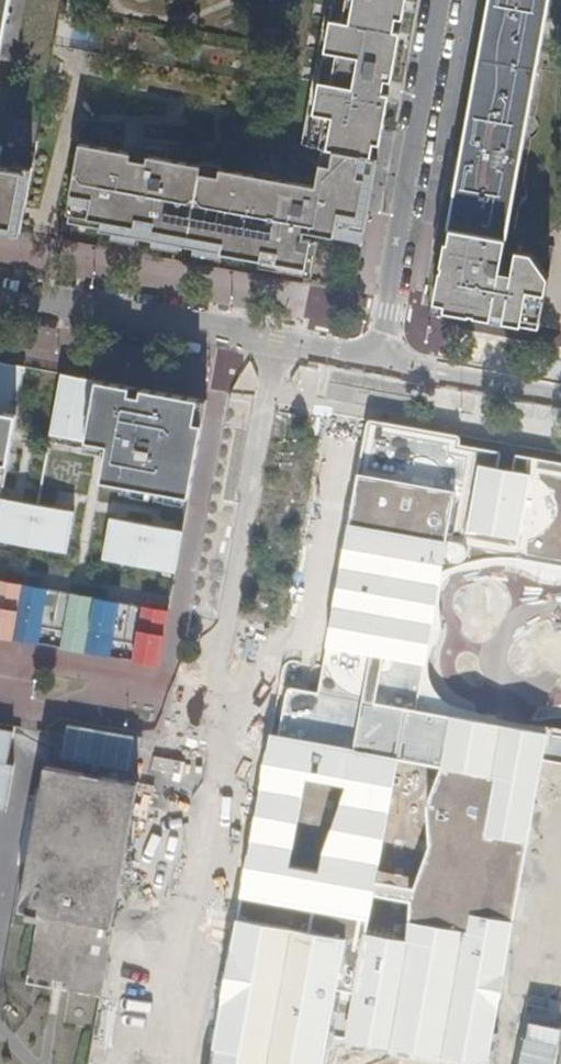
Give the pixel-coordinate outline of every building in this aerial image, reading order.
[(7,74),(11,50),(3,47),(11,0),(0,0),(0,72),(7,74)] [(335,6),(343,8),(341,21),(332,19),(329,39),(339,41),(337,52),(327,50),(309,147),(329,149),(322,187),(225,169),(226,164),(206,161),(205,165),(171,159),(173,148),(149,147),(147,161),(134,159),(135,152),(84,143),(71,213),(105,219),(103,230),(119,233),(121,222),(141,226),(139,236),(264,259),(266,249),(281,252),(279,262),(300,266),(307,267),(312,240),(305,239),(306,231),(335,236),(337,226),(366,231),(379,158),(388,104),(379,102),(384,79),(393,81),(400,42),(393,40),(395,31),(402,32),(406,10),(399,9),(400,0),(336,0),(335,6)] [(452,226),(508,236),(552,0),(494,0),(452,226)] [(22,230),(35,166),(3,160),(7,143),(0,142),(0,226),(22,230)] [(121,222),(119,233),(139,236),(141,226),(121,222)] [(337,226),(335,236),(364,241),(366,231),(337,226)] [(451,226),(438,308),(496,317),(498,309),(510,311),(508,319),(544,326),(553,275),(539,260),(505,253),(508,236),(452,226),(451,226)] [(65,267),(93,268),(95,243),(67,241),(65,267)] [(266,249),(264,259),(279,262),(281,252),(266,249)] [(0,362),(0,540),(67,552),(74,511),(1,498),(25,367),(0,362)] [(61,373),(43,470),(188,496),(202,423),(193,422),(198,399),(61,373)] [(331,1038),(471,1063),(487,1063),(545,761),(560,765),(560,734),(471,715),(444,699),(428,676),(437,643),(441,627),(438,607),(441,584),(465,569),(512,564),(550,581),(560,581),(560,462),(458,445),(459,439),(457,437),(369,421),(368,424),(324,664),(293,660),(285,663),(283,667),(272,732),(268,732),(211,1063),(326,1063),(331,1038)] [(102,558),(175,571),(182,530),(110,517),(102,558)] [(38,643),(41,627),(63,631),(60,647),(110,656),(113,640),(135,644),(132,660),(158,665),(168,610),(0,580),(0,636),(38,643)]
